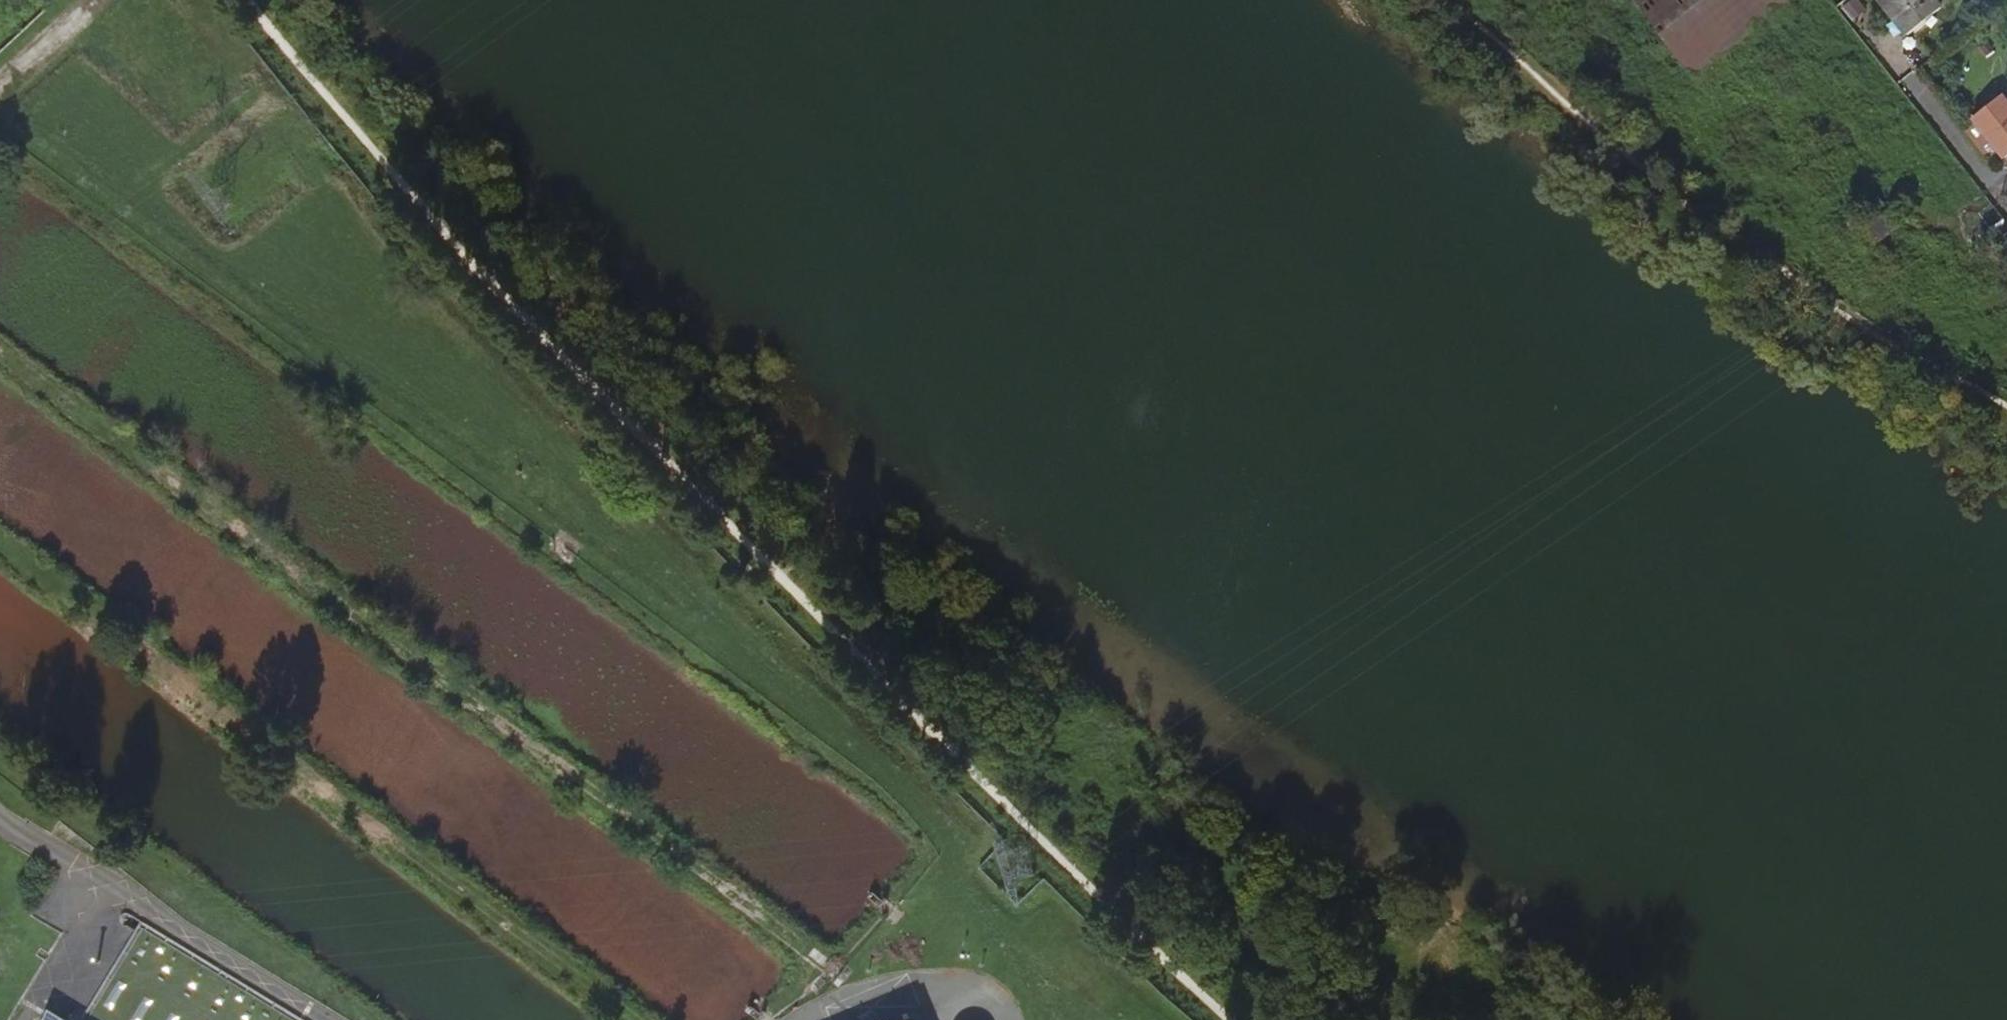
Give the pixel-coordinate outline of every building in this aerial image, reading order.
[(1710,64),(1792,0),(1660,0),(1710,64)] [(1873,0),(1904,39),(1941,9),(1935,0),(1873,0)] [(1974,118),(2006,159),(2006,99),(2003,95),(1974,118)] [(141,920),(80,1019),(305,1019),(141,920)] [(49,1008),(42,1019),(69,1019),(49,1008)]
